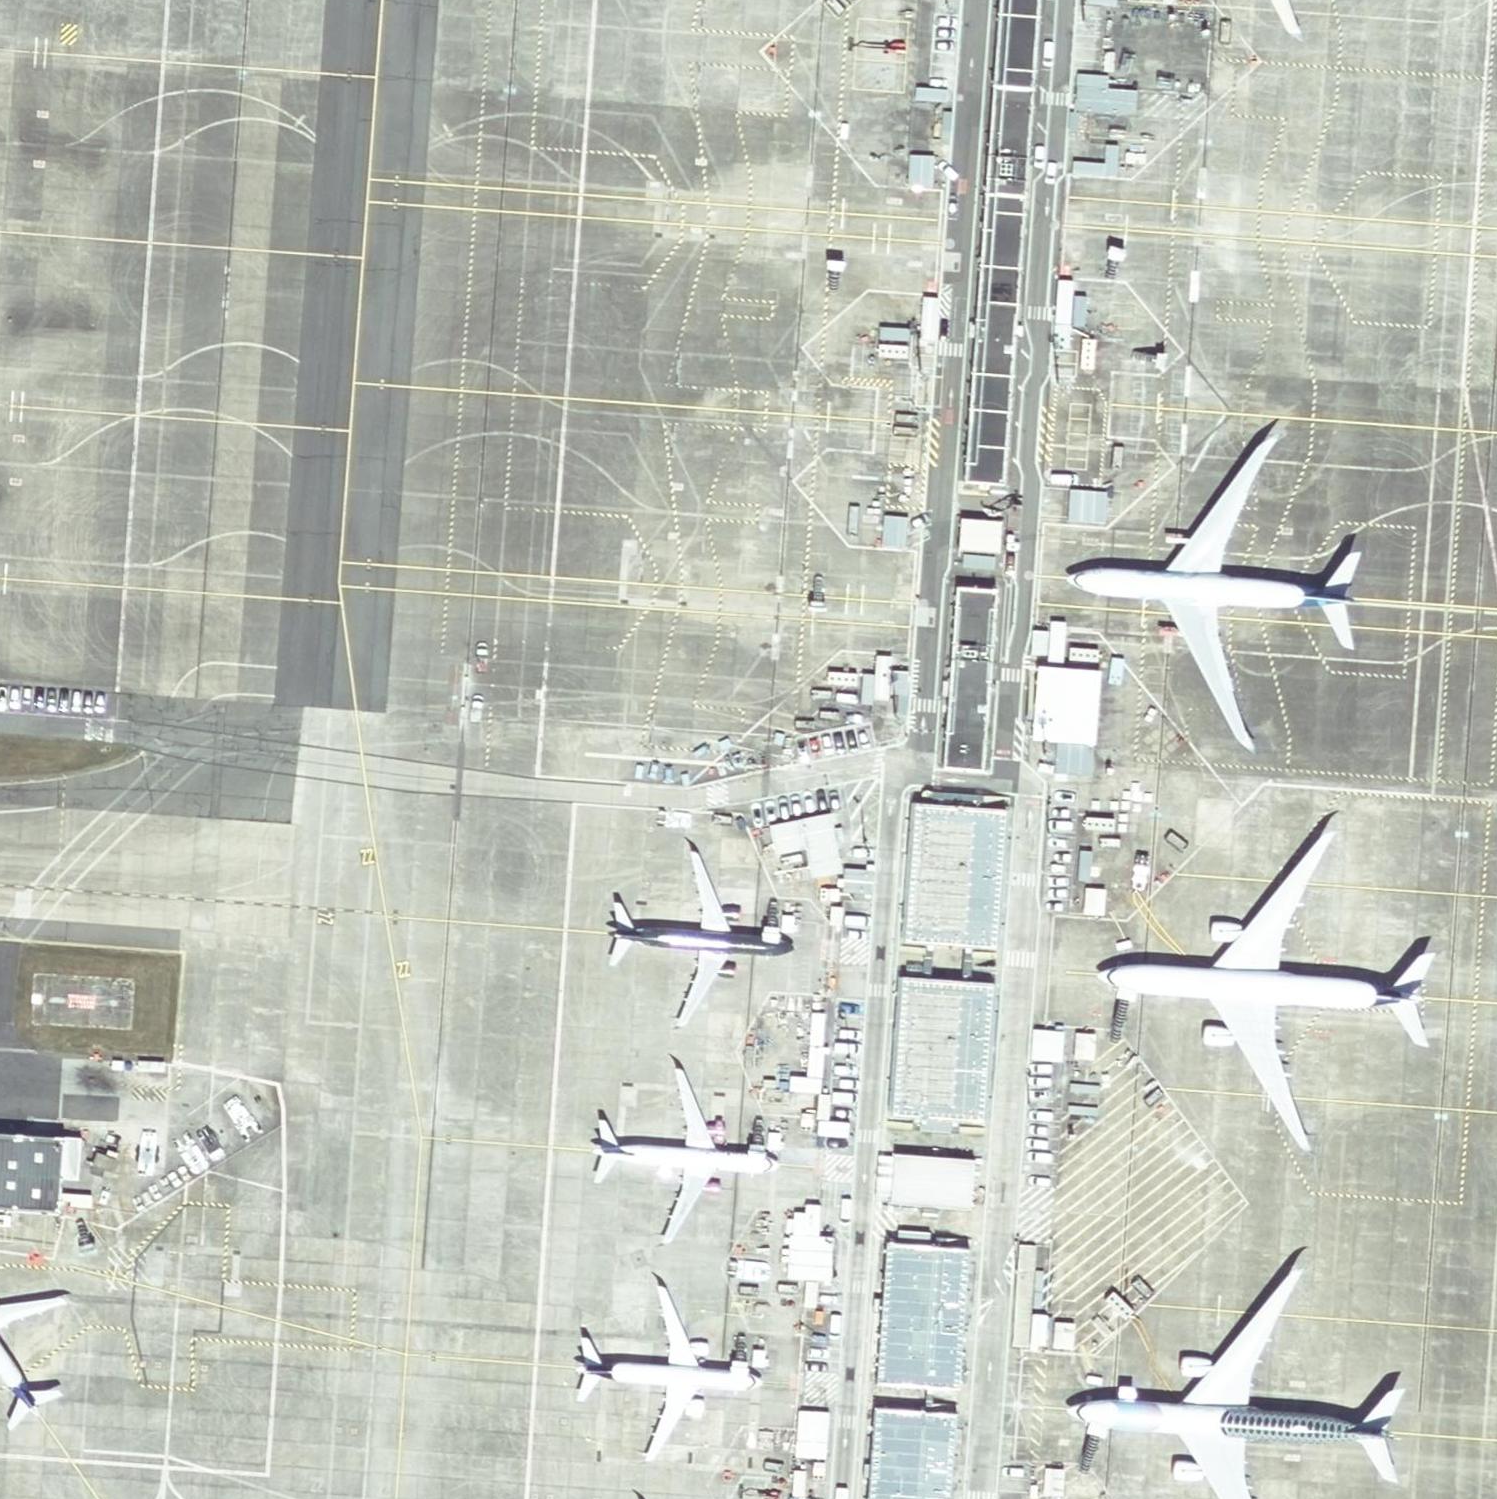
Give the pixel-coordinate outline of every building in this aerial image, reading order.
[(962,475),(1002,478),(1037,0),(997,0),(962,475)] [(999,512),(959,509),(957,543),(997,546),(999,512)] [(995,582),(955,580),(942,760),(982,763),(995,582)] [(942,797),(913,795),(902,945),(994,952),(994,944),(992,944),(1003,801),(973,799),(973,787),(943,784),(942,797)] [(990,978),(900,971),(891,1099),(920,1101),(919,1113),(950,1115),(951,1103),(981,1105),(990,978)] [(0,1133),(0,1210),(59,1214),(64,1138),(0,1133)] [(972,1151),(892,1146),(889,1195),(968,1202),(972,1151)] [(926,1226),(894,1224),(893,1236),(882,1235),(872,1377),(955,1383),(965,1241),(925,1238),(926,1226)] [(869,1401),(862,1498),(946,1498),(952,1407),(869,1401)]
